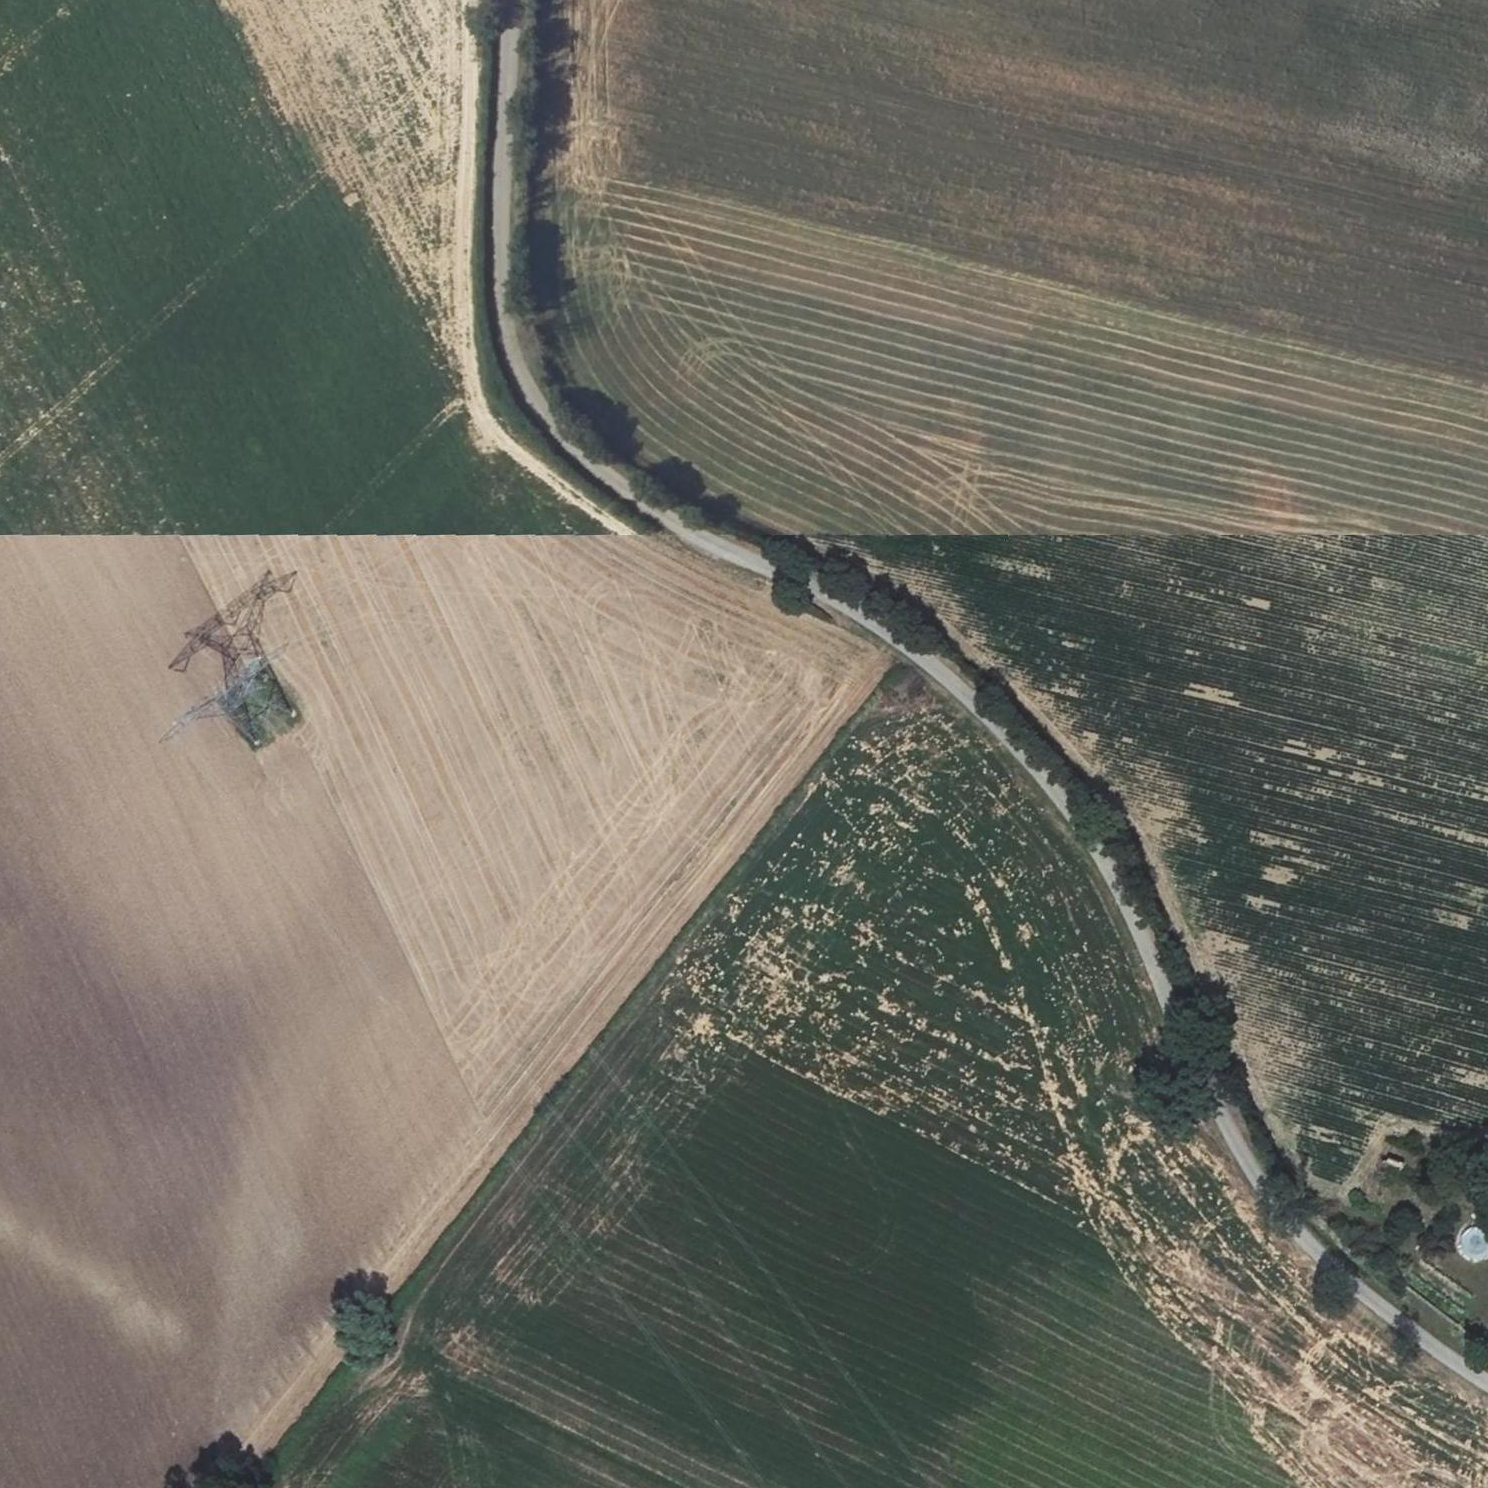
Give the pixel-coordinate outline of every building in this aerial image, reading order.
[(1464,1236),(1470,1253),(1486,1247),(1480,1230),(1464,1236)]
